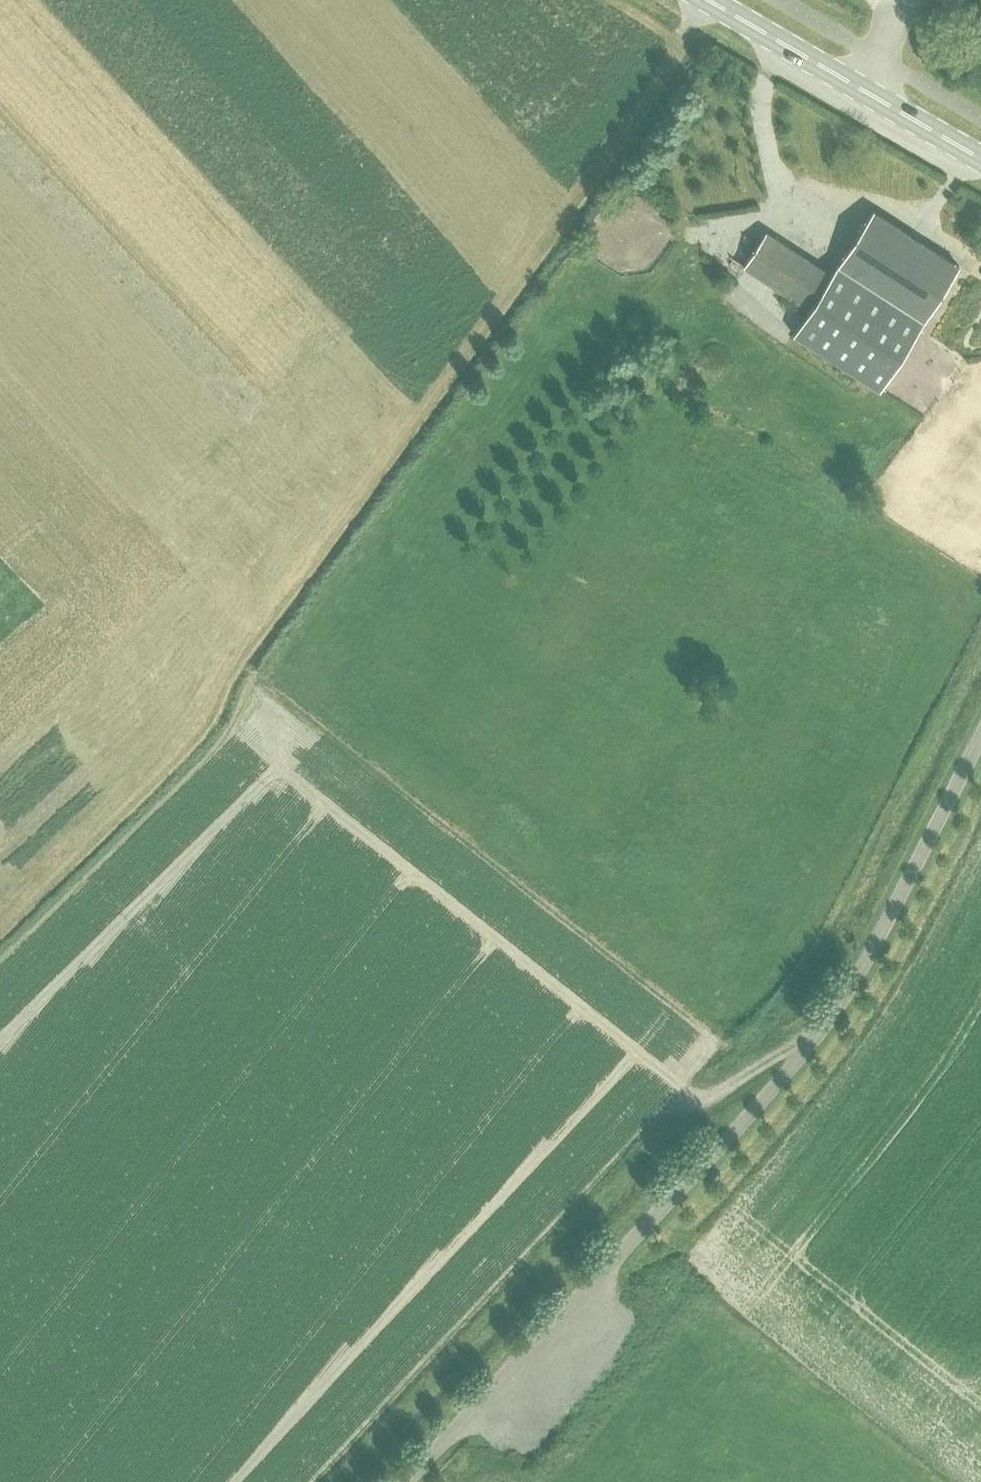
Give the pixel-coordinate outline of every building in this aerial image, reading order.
[(714,58),(706,69),(711,72),(718,60),(714,58)] [(838,263),(924,319),(958,266),(872,210),(838,263)] [(790,285),(785,293),(808,309),(830,275),(806,260),(790,285)] [(924,319),(838,263),(830,275),(808,309),(793,333),(879,389),(889,374),(924,319)]
